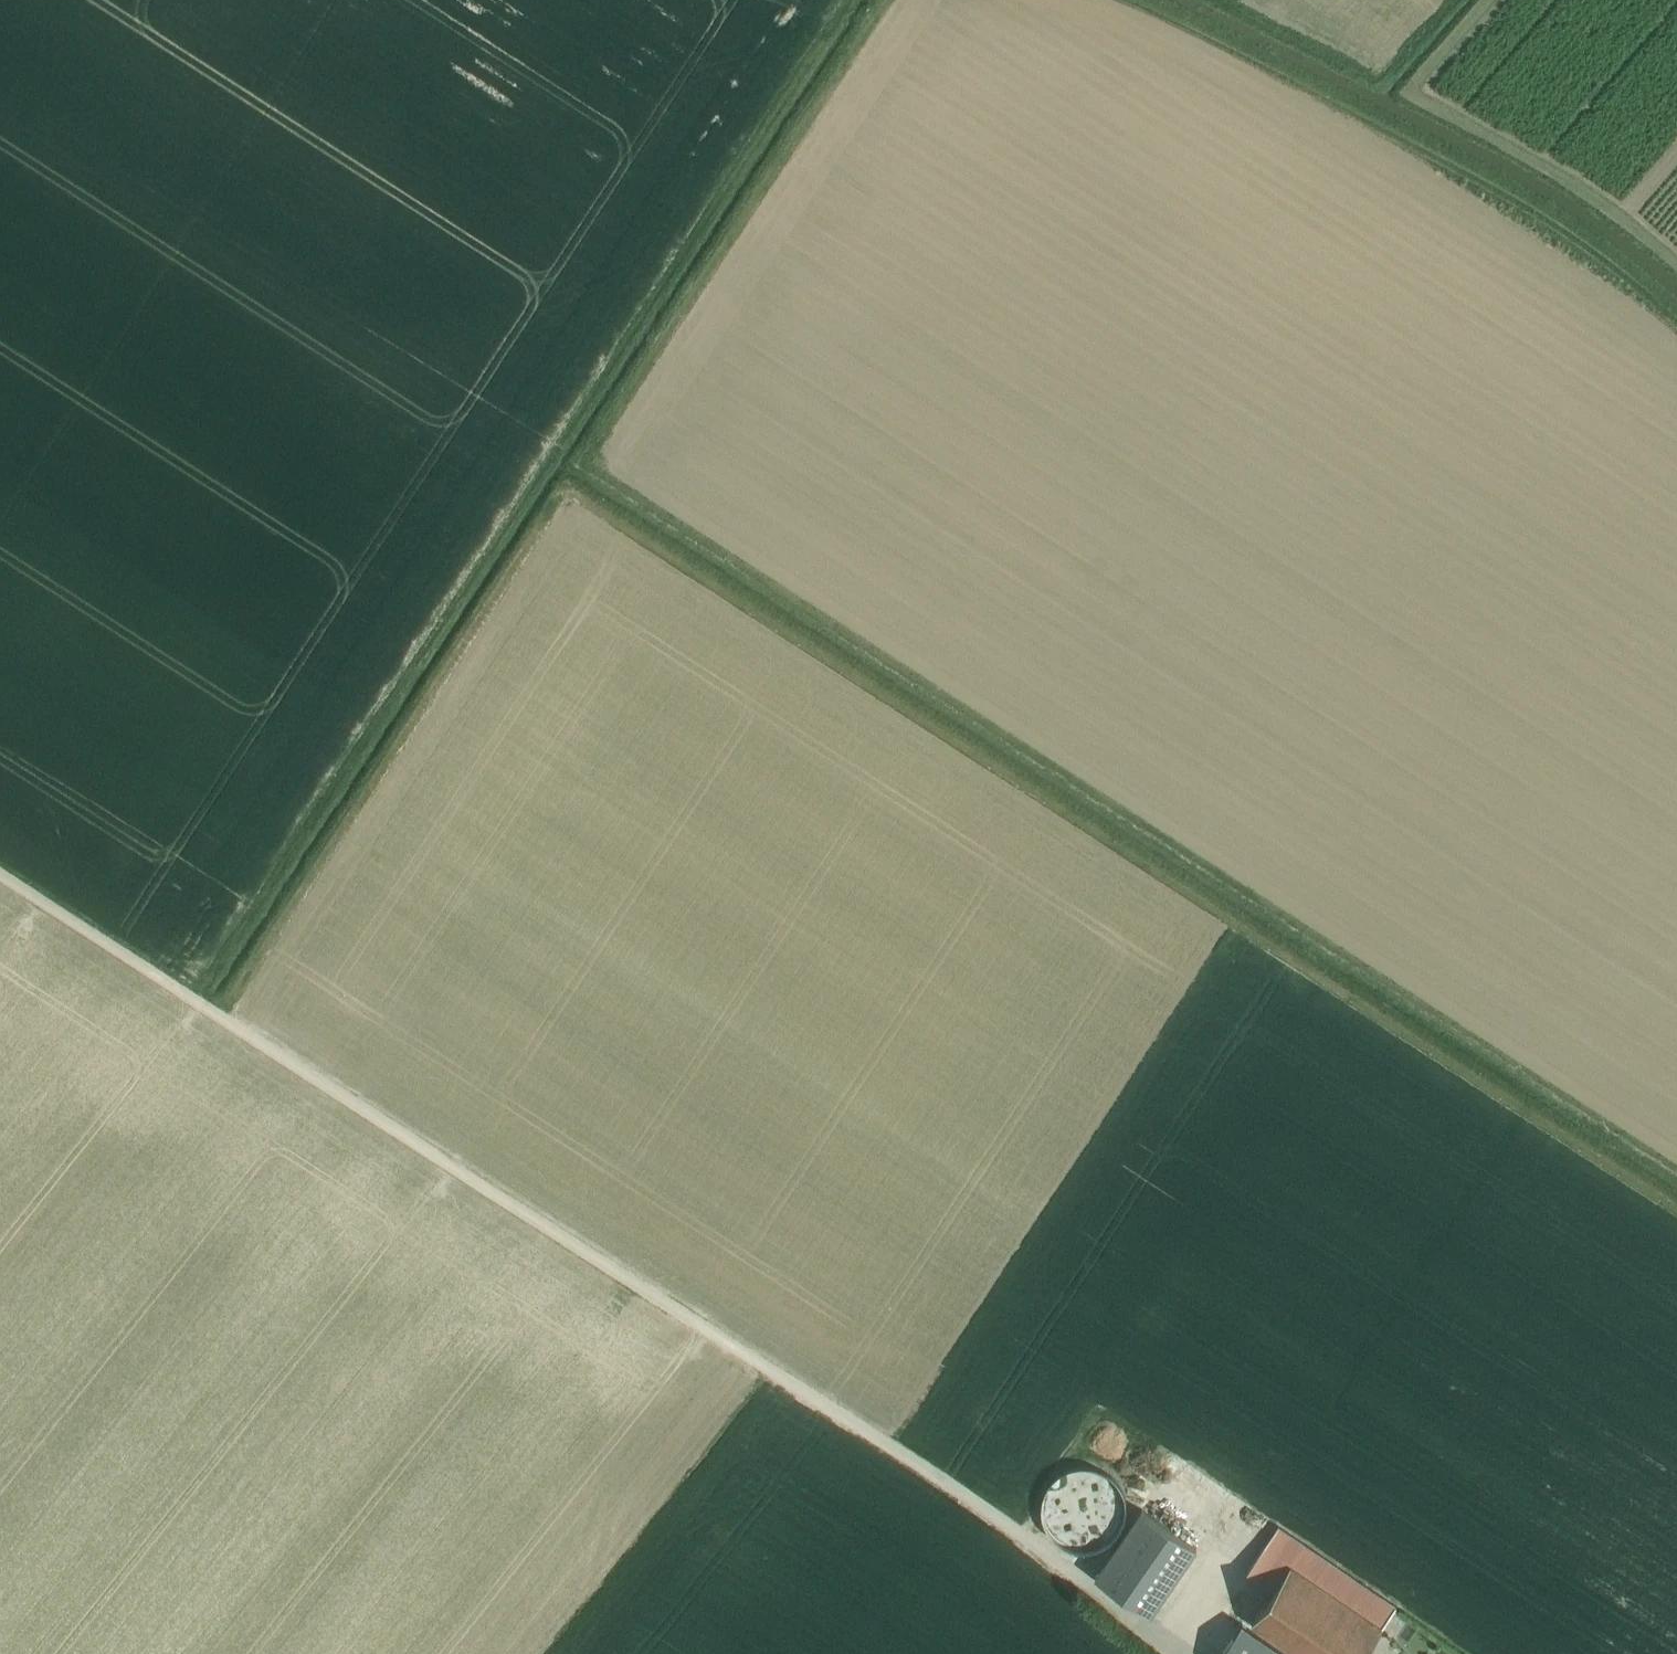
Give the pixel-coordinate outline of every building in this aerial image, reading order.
[(1049,1533),(1060,1543),(1068,1547),(1082,1550),(1094,1548),(1106,1542),(1113,1536),(1119,1526),(1124,1515),(1124,1504),(1122,1493),(1115,1482),(1107,1474),(1100,1470),(1092,1467),(1084,1466),(1072,1467),(1061,1472),(1052,1479),(1045,1488),(1041,1499),(1041,1511),(1043,1522),(1049,1533)] [(1150,1612),(1197,1544),(1142,1507),(1095,1575),(1150,1612)] [(1396,1603),(1280,1524),(1249,1569),(1275,1587),(1253,1619),(1304,1653),(1362,1653),(1396,1603)] [(1242,1621),(1241,1621),(1219,1653),(1290,1653),(1242,1621)]
